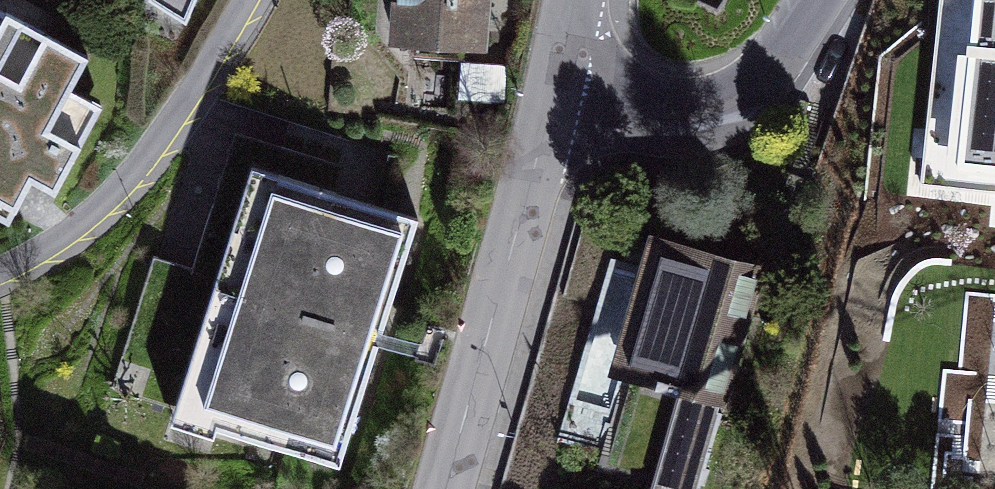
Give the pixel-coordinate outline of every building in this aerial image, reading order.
[(385,42),(489,49),(493,0),(388,0),(385,42)] [(697,1),(716,10),(723,0),(697,0),(697,1)] [(994,178),(994,0),(946,0),(933,173),(994,178)] [(0,28),(0,222),(9,226),(29,190),(51,202),(96,119),(70,105),(86,74),(0,28)] [(431,229),(260,183),(193,431),(364,477),(431,229)] [(772,290),(658,254),(618,383),(731,419),(772,290)] [(930,355),(919,488),(994,488),(994,361),(930,355)]
